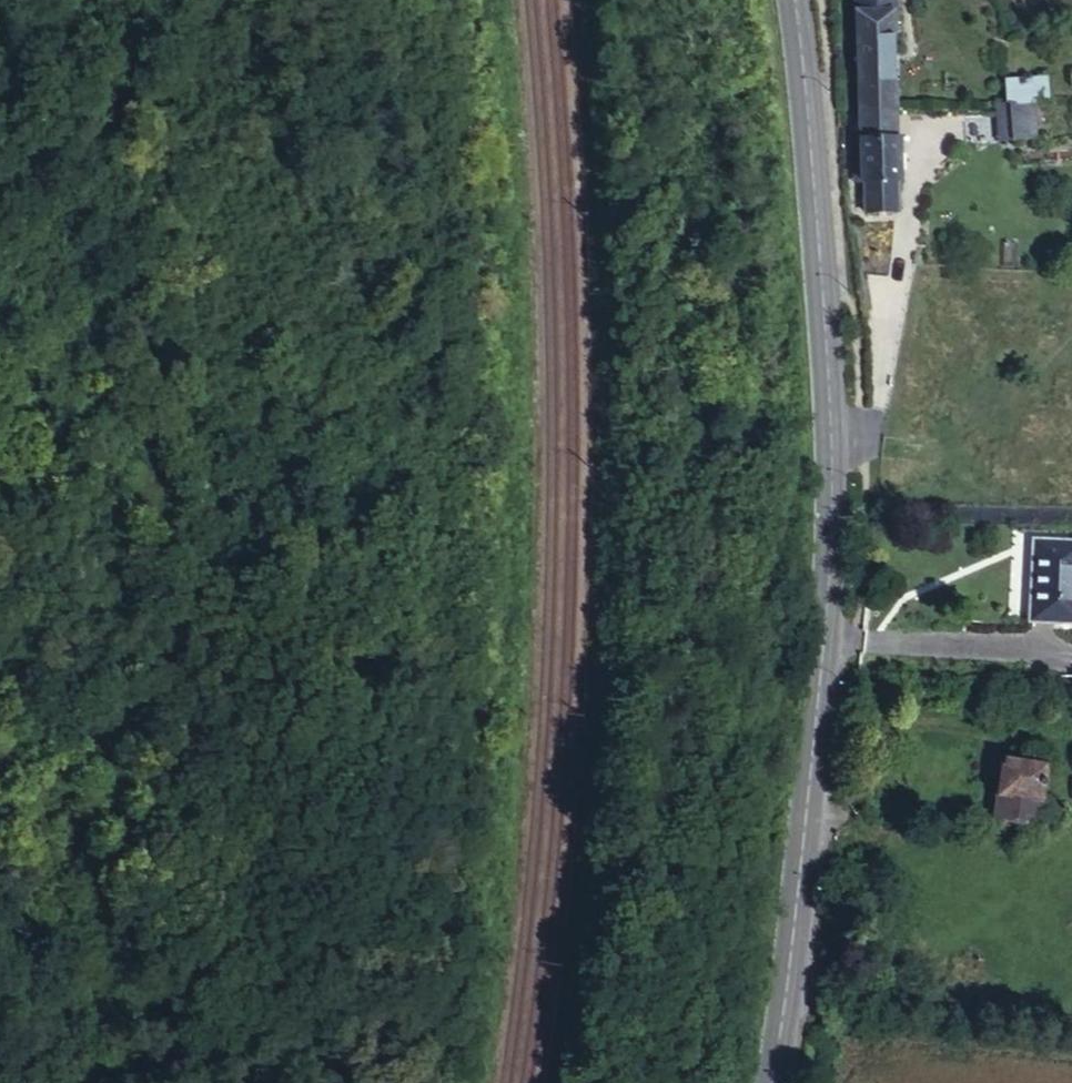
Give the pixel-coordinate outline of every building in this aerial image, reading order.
[(857,12),(860,111),(896,111),(893,11),(857,12)] [(1048,104),(1046,80),(1007,82),(1009,110),(1010,124),(1011,141),(1035,139),(1031,105),(1048,104)] [(998,125),(1010,124),(1009,110),(997,111),(998,125)] [(865,212),(898,211),(896,111),(860,111),(860,143),(863,143),(865,212)] [(999,142),(1011,141),(1010,124),(998,125),(999,142)] [(1034,541),(1030,622),(1071,624),(1071,543),(1034,541)] [(1037,825),(1046,766),(1004,759),(995,818),(1037,825)]
